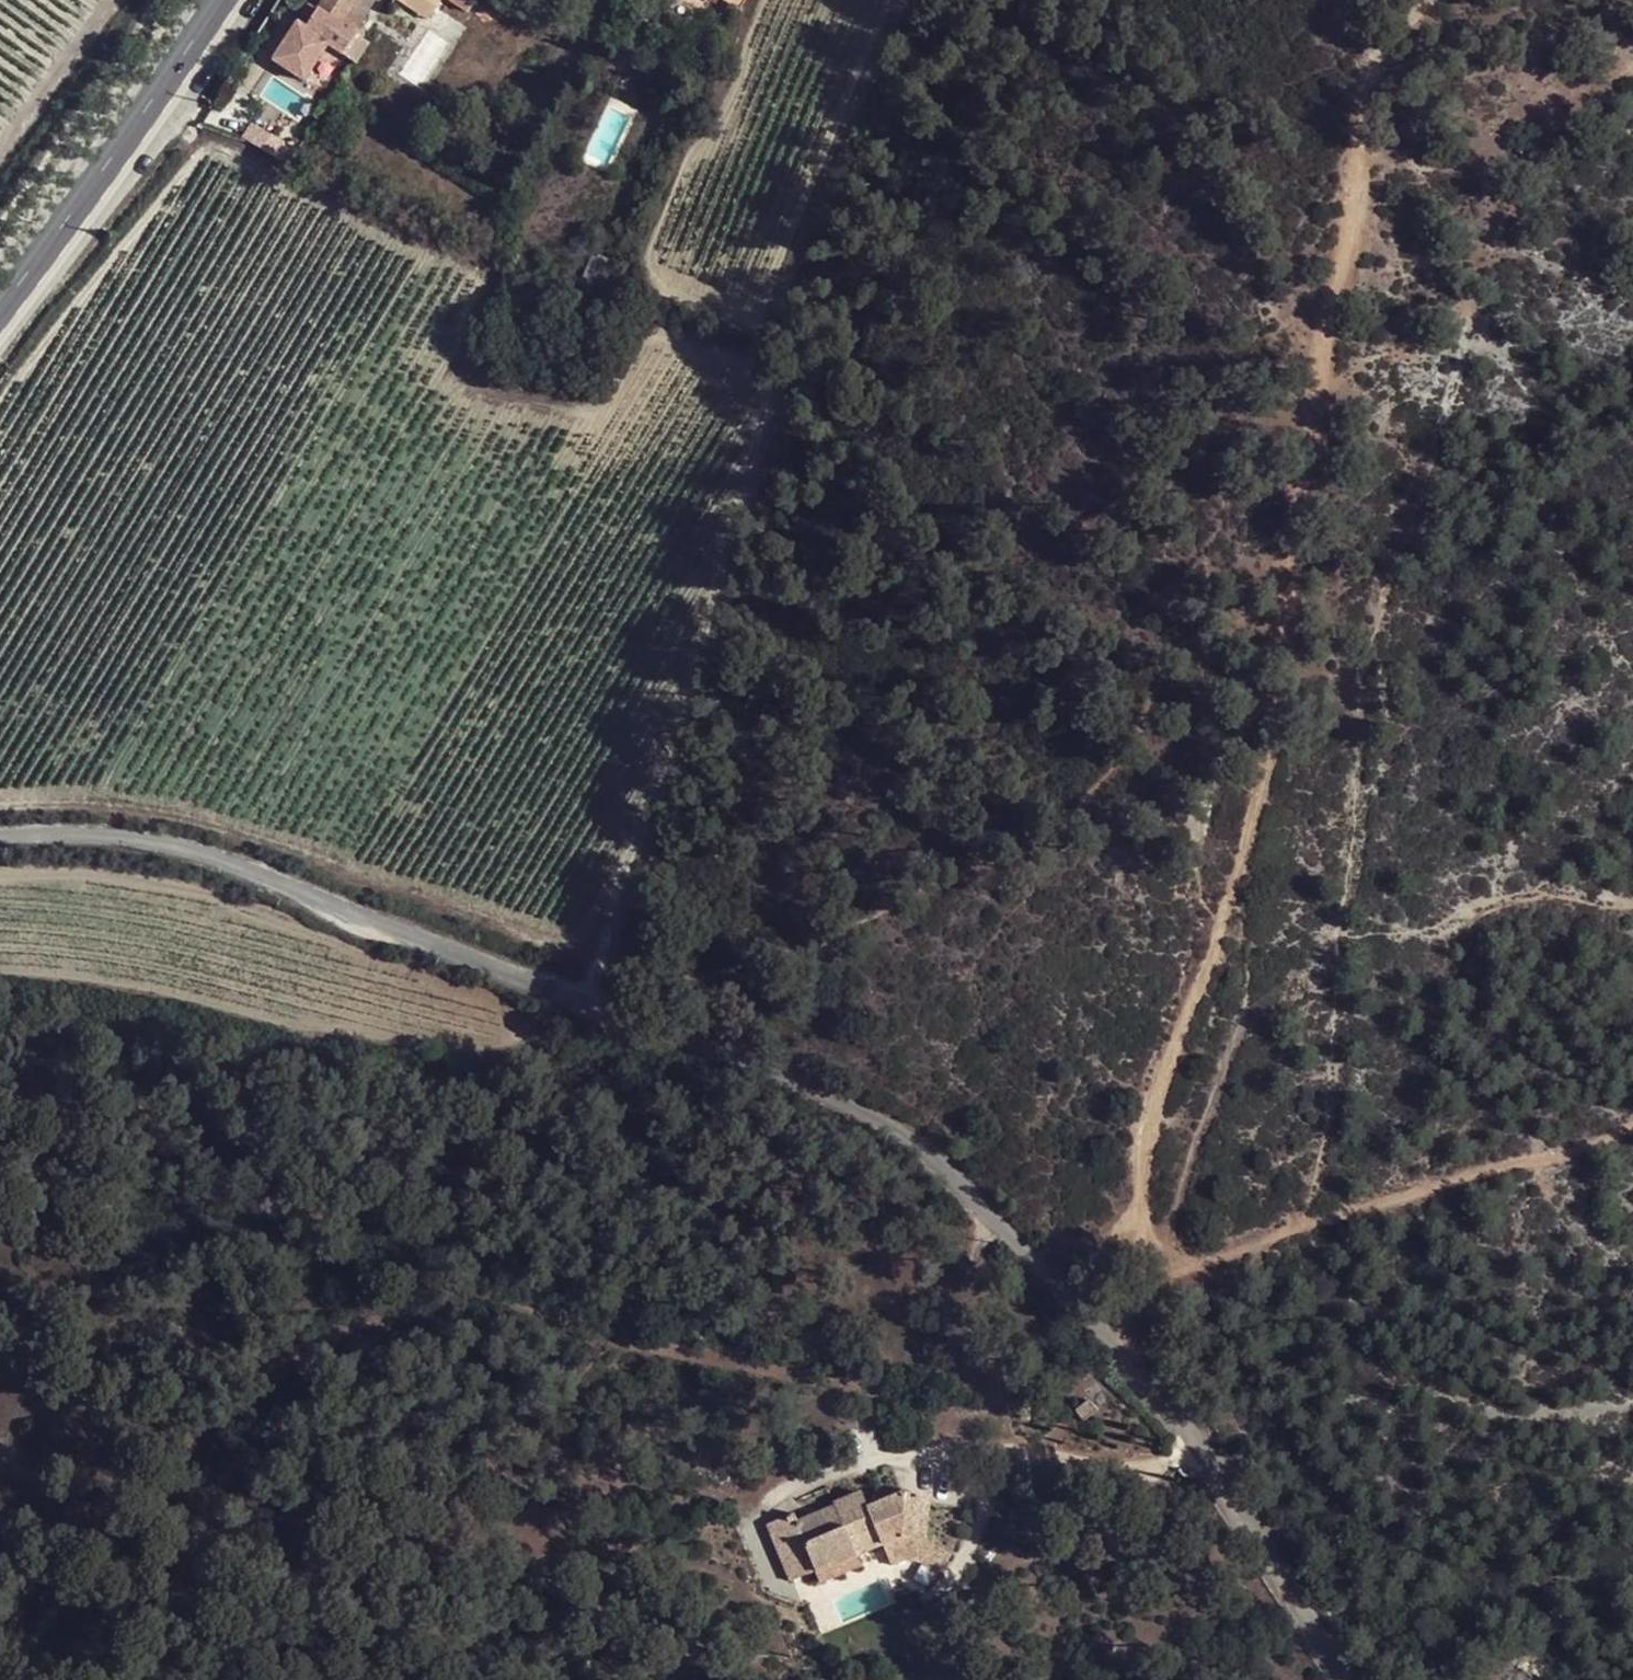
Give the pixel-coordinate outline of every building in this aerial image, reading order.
[(318,7),(341,23),(356,0),(322,0),(318,7)] [(433,11),(417,0),(397,0),(427,20),(433,11)] [(433,11),(440,0),(417,0),(433,11)] [(739,8),(744,0),(726,0),(739,8)] [(318,7),(308,1),(296,20),(297,21),(305,26),(318,7)] [(341,23),(318,7),(305,26),(297,21),(273,56),(302,76),(326,40),(355,60),(368,41),(356,32),(341,23)] [(243,137),(268,153),(291,162),(294,157),(289,153),(290,148),(252,124),(243,137)] [(1109,1364),(1104,1368),(1108,1374),(1113,1370),(1109,1364)] [(1089,1399),(1074,1411),(1082,1422),(1097,1410),(1089,1399)] [(814,1572),(818,1582),(860,1564),(857,1555),(900,1536),(924,1539),(928,1497),(901,1494),(867,1507),(861,1493),(833,1504),(834,1507),(794,1523),(814,1572)] [(814,1572),(794,1523),(790,1515),(766,1524),(790,1581),(814,1572)]
